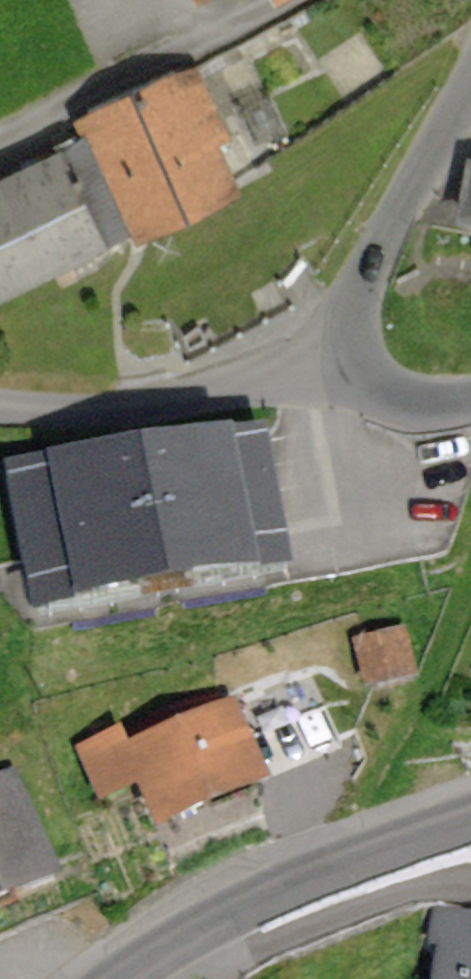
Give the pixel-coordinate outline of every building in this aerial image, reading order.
[(243,173),(196,63),(73,115),(120,225),(243,173)] [(0,175),(0,287),(107,236),(63,145),(0,175)] [(464,153),(445,215),(470,223),(470,156),(464,153)] [(248,436),(0,463),(0,520),(9,599),(263,571),(248,436)] [(408,673),(391,618),(341,633),(358,689),(408,673)] [(257,794),(223,699),(108,741),(103,726),(63,741),(85,801),(113,791),(131,840),(257,794)] [(0,778),(0,898),(60,875),(20,770),(0,778)] [(430,911),(421,978),(470,978),(470,917),(430,911)]
